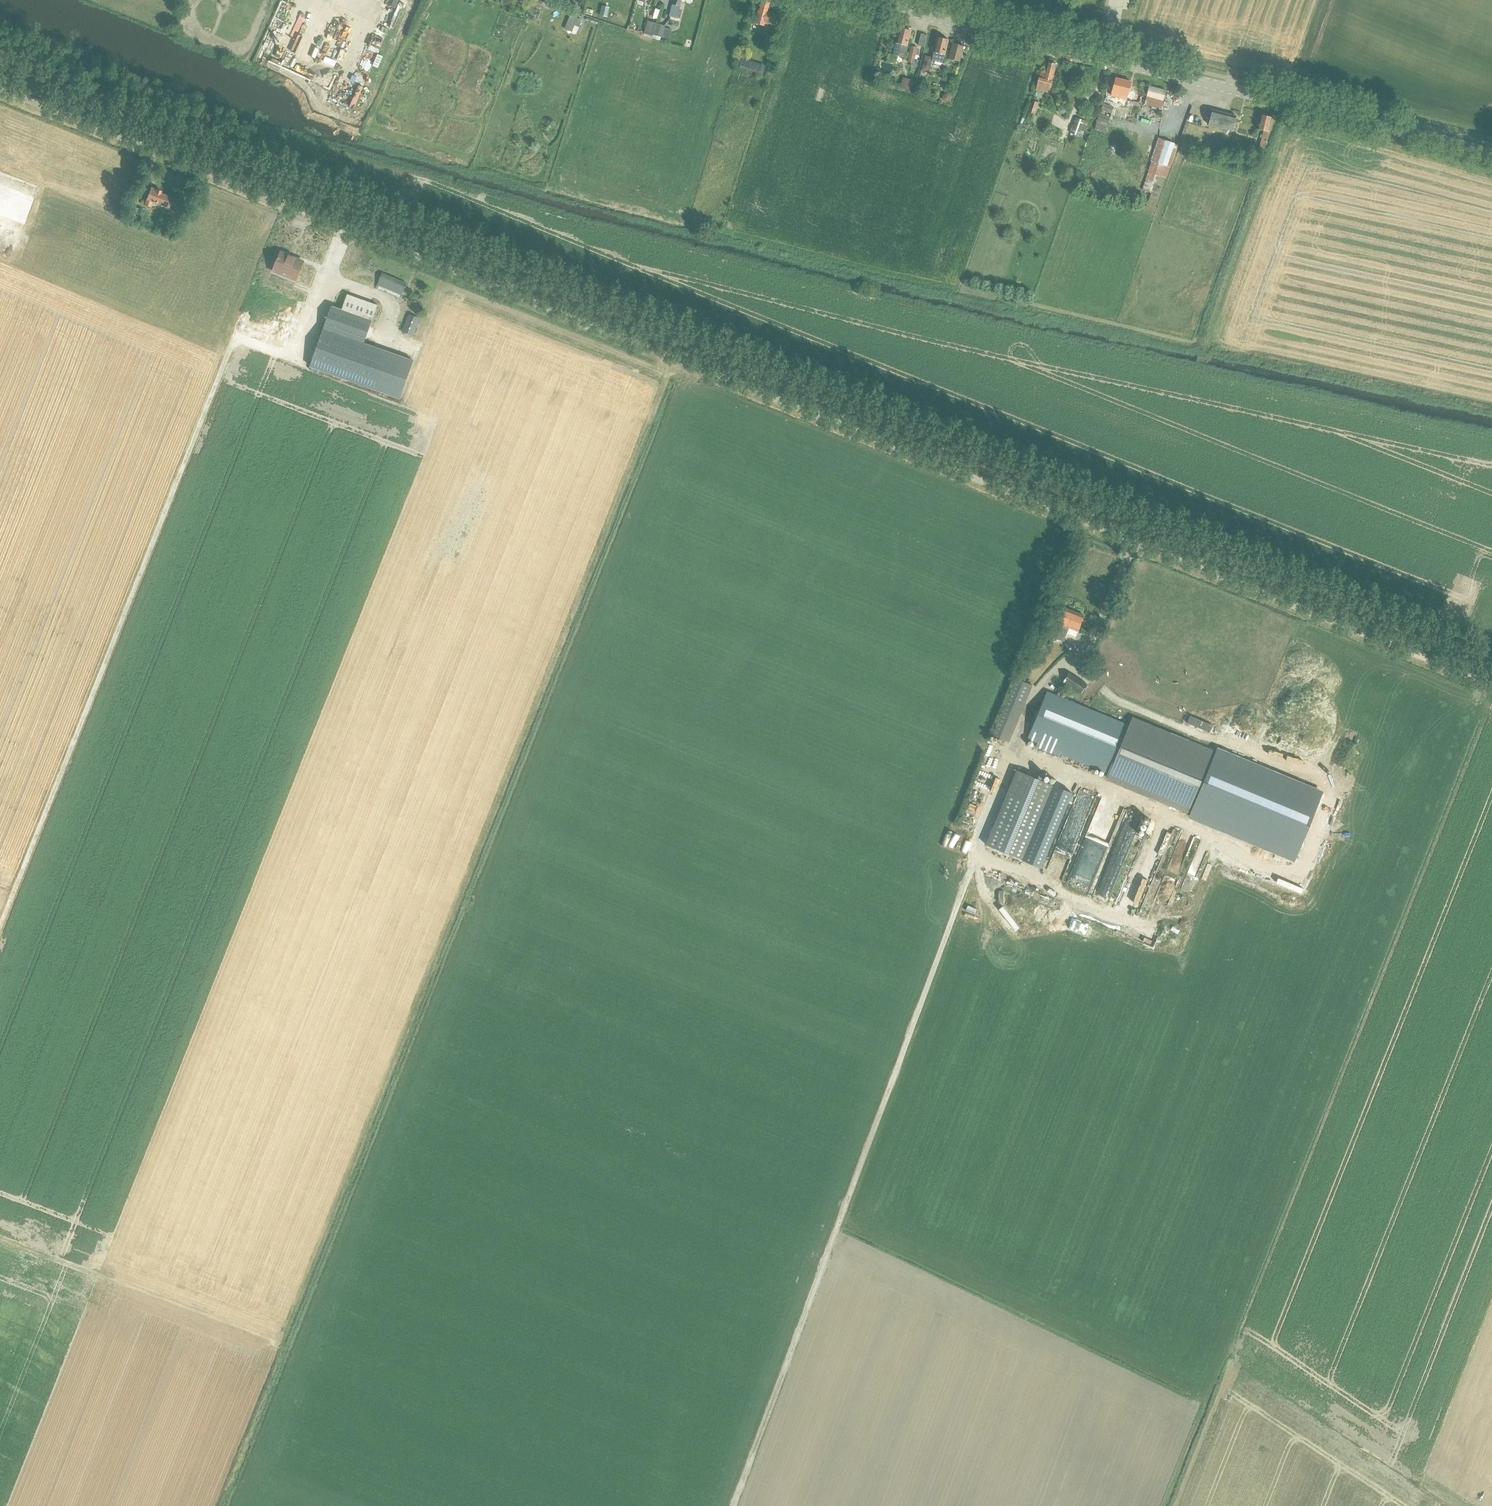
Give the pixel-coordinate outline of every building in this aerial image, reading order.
[(670,16),(677,18),(680,6),(682,0),(674,0),(672,8),(670,16)] [(759,8),(755,23),(776,28),(779,14),(769,11),(772,0),(761,0),(759,8)] [(374,19),(367,35),(373,38),(380,22),(374,19)] [(645,34),(654,36),(654,35),(662,37),(665,26),(648,21),(645,34)] [(907,46),(911,30),(900,28),(896,43),(893,55),(904,58),(907,46)] [(927,44),(929,32),(923,31),(920,42),(927,44)] [(925,56),(922,70),(929,72),(932,61),(943,63),(946,48),(948,40),(938,37),(933,57),(925,56)] [(953,43),(952,48),(949,59),(960,62),(964,45),(953,43)] [(908,62),(914,63),(918,47),(912,46),(908,62)] [(1038,82),(1036,89),(1043,91),(1049,93),(1050,88),(1056,64),(1048,62),(1045,73),(1042,72),(1039,82),(1038,82)] [(349,93),(354,80),(334,73),(329,86),(349,93)] [(914,87),(916,77),(906,74),(903,84),(914,87)] [(1112,102),(1125,106),(1131,81),(1116,78),(1112,96),(1114,96),(1112,102)] [(1145,104),(1161,109),(1166,91),(1149,86),(1144,85),(1142,95),(1147,96),(1145,104)] [(1033,100),(1028,112),(1035,114),(1039,103),(1033,100)] [(1106,100),(1100,118),(1110,122),(1117,104),(1106,100)] [(1209,125),(1232,131),(1236,115),(1213,110),(1209,125)] [(1252,150),(1264,153),(1273,117),(1261,115),(1257,129),(1263,131),(1259,147),(1253,145),(1252,150)] [(1076,118),(1071,133),(1082,137),(1087,122),(1076,118)] [(1170,167),(1178,145),(1159,138),(1157,141),(1152,139),(1148,149),(1147,149),(1144,158),(1152,161),(1142,190),(1151,193),(1157,176),(1165,178),(1169,167),(1170,167)] [(504,153),(507,144),(503,142),(499,151),(504,153)] [(153,202),(169,208),(173,198),(160,194),(161,191),(157,190),(151,188),(144,205),(151,207),(153,202)] [(129,216),(134,218),(138,209),(133,206),(129,216)] [(281,253),(273,271),(296,281),(304,262),(281,253)] [(378,285),(402,296),(407,284),(383,274),(378,285)] [(348,295),(342,310),(372,321),(378,305),(348,295)] [(311,367),(400,399),(414,361),(364,343),(372,321),(332,306),(311,367)] [(403,332),(413,336),(420,318),(409,314),(403,332)] [(1053,633),(1052,637),(1064,642),(1069,628),(1078,631),(1084,616),(1063,607),(1053,633)] [(1063,682),(1080,694),(1087,684),(1069,673),(1063,682)] [(992,735),(1007,741),(1030,684),(1015,678),(992,735)] [(1047,691),(1026,743),(1060,756),(1107,778),(1191,812),(1190,815),(1293,857),(1320,791),(1217,749),(1216,752),(1132,718),(1129,725),(1047,691)] [(1054,785),(1017,770),(986,845),(1023,860),(1054,785)] [(1085,798),(1078,797),(1069,818),(1068,821),(1061,838),(1061,836),(1051,861),(1050,866),(1056,867),(1061,869),(1069,870),(1074,861),(1074,854),(1078,846),(1079,840),(1086,823),(1086,826),(1090,815),(1091,810),(1092,806),(1093,801),(1085,798)] [(980,814),(982,803),(968,800),(965,810),(980,814)] [(1124,807),(1112,842),(1087,834),(1071,883),(1092,889),(1096,880),(1101,882),(1099,889),(1115,894),(1142,813),(1124,807)] [(939,887),(952,876),(947,871),(935,883),(939,887)] [(1193,891),(1198,875),(1188,872),(1183,887),(1193,891)] [(942,910),(950,897),(944,894),(937,907),(942,910)]
